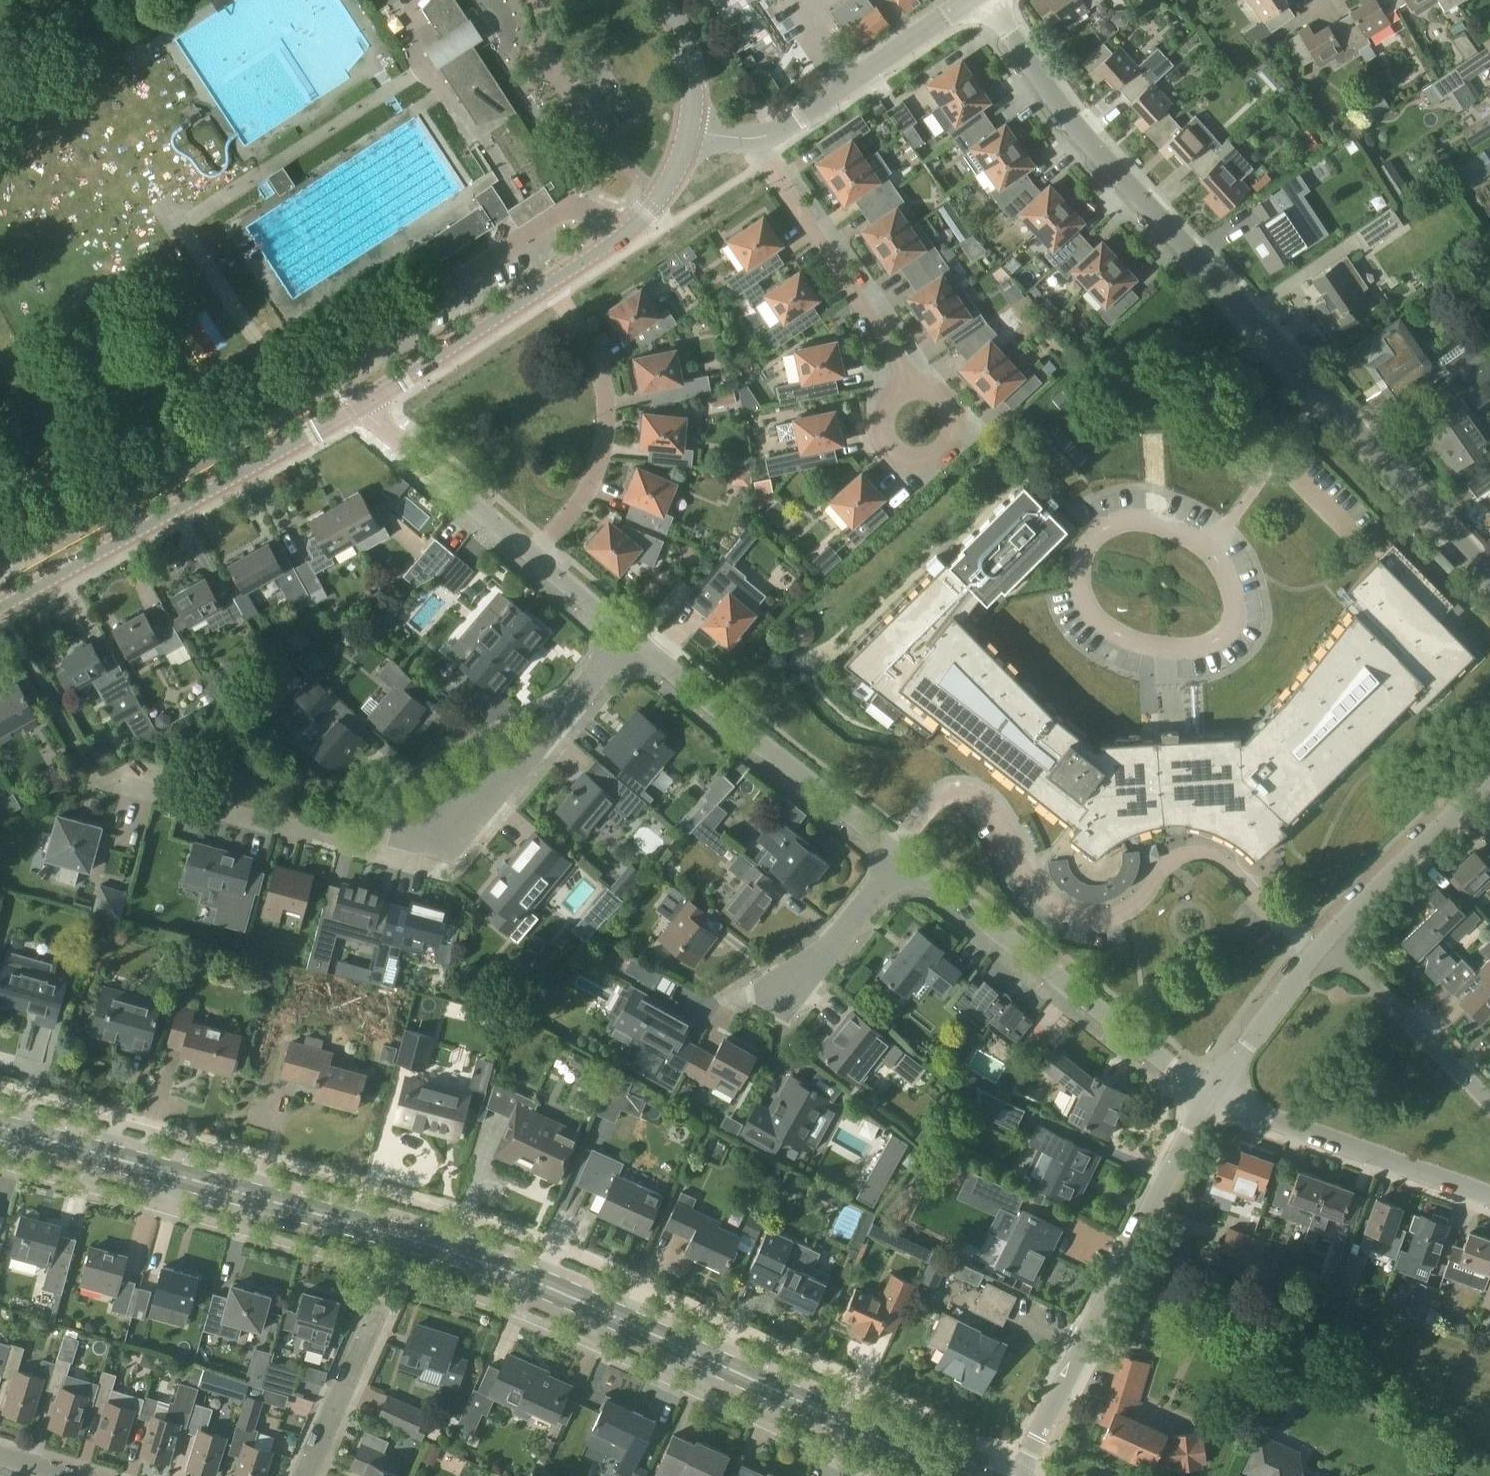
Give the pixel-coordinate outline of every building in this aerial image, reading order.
[(457,0),(433,0),(424,10),(441,36),(469,17),(466,12),(457,0)] [(869,0),(844,0),(842,2),(843,3),(842,4),(846,8),(835,16),(843,28),(841,30),(856,49),(890,24),(876,4),(874,6),(869,0)] [(907,10),(920,0),(900,0),(907,10)] [(1099,2),(1098,0),(1036,0),(1033,2),(1050,25),(1061,18),(1066,25),(1099,2)] [(1274,31),(1296,15),(1285,0),(1251,0),(1274,31)] [(1398,7),(1393,0),(1365,0),(1368,5),(1343,20),(1361,49),(1371,42),(1368,37),(1392,22),(1387,14),(1398,7)] [(1398,7),(1408,1),(1413,9),(1427,0),(1393,0),(1398,7)] [(1459,3),(1457,0),(1439,0),(1447,11),(1459,3)] [(1358,51),(1361,49),(1343,20),(1318,36),(1312,26),(1300,33),(1300,32),(1289,39),(1304,64),(1315,57),(1321,65),(1333,57),(1338,66),(1360,53),(1358,51)] [(1481,32),(1484,37),(1480,40),(1484,46),(1479,51),(1464,30),(1452,39),(1467,59),(1421,89),(1432,104),(1464,82),(1461,78),(1489,58),(1489,26),(1481,32)] [(459,27),(415,56),(426,73),(471,44),(459,27)] [(788,41),(750,66),(763,86),(801,60),(788,41)] [(1158,46),(1136,65),(1119,47),(1113,52),(1104,42),(1082,62),(1092,72),(1091,73),(1098,81),(1106,74),(1124,93),(1144,74),(1165,55),(1158,46)] [(477,124),(517,111),(473,43),(439,66),(477,124)] [(1172,104),(1152,82),(1172,62),(1165,55),(1144,74),(1124,93),(1143,114),(1135,121),(1143,130),(1144,129),(1152,137),(1174,117),(1166,109),(1172,104)] [(942,103),(979,77),(971,66),(967,68),(961,60),(928,83),(942,103)] [(947,127),(956,140),(988,118),(980,106),(989,100),(983,92),(987,89),(979,77),(942,103),(928,112),(941,132),(947,127)] [(1368,117),(1388,105),(1379,90),(1359,103),(1368,117)] [(901,131),(916,121),(902,100),(887,111),(901,131)] [(827,185),(865,159),(852,140),(869,128),(859,113),(817,142),(826,156),(817,162),(823,171),(819,173),(827,185)] [(195,178),(230,159),(206,114),(171,133),(195,178)] [(1175,149),(1194,169),(1222,143),(1216,135),(1197,114),(1183,127),(1174,117),(1152,137),(1161,147),(1160,148),(1167,156),(1175,149)] [(988,118),(956,140),(967,156),(964,159),(974,174),(985,167),(1023,141),(1014,129),(1011,132),(1005,123),(996,129),(988,118)] [(1487,120),(1488,122),(1469,134),(1475,143),(1489,133),(1489,118),(1487,120)] [(1236,149),(1237,148),(1228,138),(1223,143),(1222,143),(1194,169),(1212,189),(1204,196),(1214,206),(1215,205),(1224,215),(1252,189),(1243,180),(1254,169),(1236,149)] [(1001,206),(1032,181),(1024,170),(1033,164),(1027,155),(1031,153),(1023,141),(985,167),(999,186),(991,191),(1001,206)] [(1489,172),(1489,159),(1484,149),(1450,171),(1463,190),(1489,172)] [(968,176),(950,150),(928,165),(946,191),(968,176)] [(863,210),(895,188),(885,174),(878,179),(865,159),(827,185),(835,197),(839,194),(845,203),(854,196),(863,210)] [(1368,168),(1383,200),(1402,191),(1386,159),(1368,168)] [(267,174),(279,193),(293,183),(281,165),(267,174)] [(1266,173),(1252,186),(1260,195),(1274,181),(1266,173)] [(1264,221),(1248,232),(1272,269),(1297,252),(1297,251),(1316,239),(1291,200),(1308,188),(1301,177),(1255,207),(1264,221)] [(403,256),(415,275),(416,275),(492,226),(493,226),(511,214),(519,226),(556,202),(549,192),(556,187),(552,181),(509,208),(492,184),(475,196),(481,204),(403,256)] [(1036,230),(1069,199),(1060,189),(1056,192),(1049,184),(1041,192),(1033,182),(1032,181),(1001,206),(1014,219),(1021,213),(1036,230)] [(873,252),(918,222),(910,227),(897,207),(905,202),(895,188),(863,210),(872,223),(863,229),(869,238),(865,240),(873,252)] [(1056,265),(1084,238),(1075,228),(1083,220),(1076,213),(1079,210),(1069,199),(1036,230),(1052,247),(1045,253),(1056,265)] [(1389,206),(1351,232),(1364,250),(1402,223),(1389,206)] [(767,218),(765,219),(763,216),(743,230),(741,227),(730,235),(732,237),(729,239),(747,265),(727,279),(737,293),(742,290),(757,280),(783,262),(774,248),(781,244),(772,230),(775,229),(767,218)] [(908,277),(941,255),(918,222),(873,252),(881,264),(884,261),(890,270),(899,264),(908,277)] [(1089,287),(1122,256),(1112,246),(1109,249),(1102,241),(1094,248),(1084,238),(1056,265),(1066,276),(1073,269),(1089,287)] [(918,319),(956,294),(963,289),(941,255),(908,277),(917,290),(908,296),(914,305),(911,308),(918,319)] [(1347,255),(1312,279),(1322,293),(1317,296),(1320,300),(1313,306),(1334,338),(1359,321),(1355,315),(1371,304),(1362,290),(1368,286),(1347,255)] [(1122,256),(1089,287),(1105,304),(1098,310),(1110,323),(1138,296),(1127,284),(1135,277),(1128,269),(1131,266),(1122,256)] [(763,333),(773,348),(820,316),(811,303),(818,298),(809,285),(812,283),(804,272),(802,273),(800,270),(780,284),(778,281),(767,289),(769,291),(766,293),(757,280),(742,290),(753,307),(768,297),(783,320),(763,333)] [(616,325),(625,338),(632,333),(641,346),(676,322),(667,309),(658,314),(640,288),(637,290),(636,288),(625,295),(626,298),(606,311),(608,314),(606,316),(614,327),(616,325)] [(956,294),(918,319),(926,331),(930,328),(936,337),(945,331),(954,344),(987,322),(977,308),(964,288),(963,289),(956,294)] [(1365,364),(1398,411),(1434,385),(1432,382),(1438,377),(1431,367),(1432,361),(1400,315),(1373,334),(1384,350),(1365,364)] [(974,388),(1007,357),(991,340),(997,334),(987,322),(954,344),(968,359),(960,367),(967,374),(964,377),(974,388)] [(1054,356),(1034,333),(1020,345),(1040,368),(1054,356)] [(1442,360),(1454,378),(1489,353),(1489,350),(1479,334),(1442,360)] [(799,349),(796,350),(802,381),(777,386),(781,403),(838,391),(834,375),(843,373),(839,357),(842,357),(840,344),(837,344),(836,341),(812,346),(812,343),(798,346),(799,349)] [(658,350),(658,353),(635,358),(636,361),(633,362),(635,375),(638,374),(642,390),(650,388),(653,403),(710,391),(707,375),(681,380),(675,349),(671,350),(671,347),(658,350)] [(1427,425),(1457,468),(1489,445),(1489,434),(1483,425),(1478,429),(1467,413),(1473,409),(1489,397),(1489,353),(1454,378),(1463,391),(1464,393),(1457,398),(1455,396),(1430,412),(1436,419),(1427,425)] [(1007,357),(974,388),(983,398),(986,395),(993,403),(1002,395),(1013,408),(1041,381),(1029,368),(1022,374),(1007,357)] [(1375,386),(1359,391),(1367,411),(1382,405),(1375,386)] [(732,388),(709,392),(712,406),(735,402),(732,388)] [(779,441),(799,436),(801,449),(766,457),(770,474),(837,460),(833,444),(842,442),(839,426),(842,426),(839,413),(836,413),(835,410),(811,415),(811,412),(797,415),(798,417),(795,418),(795,421),(775,425),(779,441)] [(643,430),(642,446),(650,446),(649,461),(691,465),(692,449),(682,448),(685,417),(682,416),(682,413),(669,412),(668,415),(645,413),(644,416),(641,416),(640,429),(643,430)] [(745,481),(746,454),(728,453),(727,480),(745,481)] [(1143,456),(1144,480),(1162,479),(1161,455),(1143,456)] [(631,483),(625,497),(633,501),(628,515),(667,531),(673,516),(664,512),(676,483),(672,481),(674,478),(661,473),(660,476),(638,467),(636,470),(633,469),(628,482),(631,483)] [(888,515),(877,503),(883,497),(873,485),(875,483),(866,473),(864,475),(862,472),(844,488),(842,486),(832,495),(834,497),(831,500),(852,523),(845,530),(856,543),(888,515)] [(759,504),(772,488),(769,475),(755,476),(759,504)] [(417,529),(430,514),(399,485),(386,500),(417,529)] [(848,659),(844,663),(857,673),(864,679),(876,689),(864,704),(864,705),(861,703),(861,704),(892,729),(893,728),(890,726),(903,710),(905,712),(916,720),(932,732),(936,727),(941,720),(983,753),(994,762),(1017,780),(1038,796),(1060,814),(1070,822),(1063,831),(1069,835),(1049,860),(1048,860),(1048,861),(1048,864),(1053,878),(1057,883),(1062,889),(1065,886),(1071,891),(1078,894),(1085,897),(1092,898),(1100,898),(1107,896),(1114,893),(1121,889),(1127,884),(1131,878),(1135,872),(1137,864),(1138,857),(1138,848),(1127,850),(1127,849),(1127,848),(1127,847),(1126,846),(1126,845),(1126,844),(1125,843),(1125,842),(1125,841),(1124,840),(1124,839),(1123,838),(1122,837),(1122,836),(1121,836),(1128,832),(1139,828),(1150,825),(1163,823),(1163,822),(1175,822),(1188,823),(1202,825),(1213,829),(1223,834),(1235,841),(1236,842),(1245,848),(1255,858),(1278,837),(1279,836),(1287,829),(1279,822),(1283,818),(1286,821),(1307,800),(1405,704),(1414,713),(1428,700),(1466,662),(1464,660),(1473,651),(1453,631),(1440,617),(1453,604),(1394,543),(1346,590),(1353,597),(1345,605),(1353,612),(1284,699),(1283,700),(1244,739),(1245,739),(1240,740),(1240,734),(1193,737),(1160,739),(1100,742),(1100,748),(1095,748),(1096,747),(1052,712),(1040,700),(972,632),(961,620),(979,596),(987,603),(1002,589),(1004,591),(1018,578),(1015,575),(1020,570),(1023,572),(1048,548),(1045,545),(1051,539),(1054,542),(1067,529),(1049,510),(1045,513),(1039,507),(1042,504),(1024,485),(1010,498),(1013,501),(1007,506),(1005,504),(980,528),(982,531),(977,537),(974,534),(960,547),(963,550),(949,564),(947,561),(848,659)] [(335,505),(361,551),(390,535),(384,523),(380,525),(360,491),(335,505)] [(767,510),(779,524),(790,514),(778,500),(767,510)] [(360,551),(361,551),(335,505),(311,519),(319,532),(307,539),(306,546),(312,557),(309,559),(295,567),(309,594),(323,586),(315,571),(334,561),(331,554),(355,541),(360,551)] [(740,519),(723,543),(738,553),(755,529),(740,519)] [(633,556),(653,564),(663,540),(629,526),(623,533),(609,521),(599,533),(596,531),(588,541),(590,543),(588,546),(606,561),(604,564),(615,572),(617,570),(619,572),(633,556)] [(454,553),(436,537),(416,560),(434,575),(454,553)] [(230,564),(246,591),(276,574),(292,604),(293,603),(296,609),(313,600),(309,594),(310,594),(309,594),(295,567),(293,564),(284,569),(268,542),(230,564)] [(474,570),(454,553),(434,575),(439,579),(435,584),(442,590),(446,586),(455,593),(474,570)] [(722,553),(693,588),(684,599),(685,600),(687,598),(709,616),(703,623),(715,633),(713,636),(724,644),(726,642),(728,644),(744,626),(746,628),(755,617),(752,615),(755,612),(752,610),(759,601),(758,589),(743,577),(745,575),(722,556),(723,554),(722,553)] [(184,613),(172,619),(178,630),(190,623),(205,615),(213,629),(242,614),(243,613),(235,599),(221,606),(206,578),(205,577),(174,595),(184,613)] [(684,599),(693,588),(681,579),(659,605),(671,615),(684,599)] [(129,655),(154,641),(162,656),(184,643),(162,602),(145,611),(144,611),(114,628),(129,655)] [(389,602),(373,622),(384,631),(401,612),(389,602)] [(473,649),(461,663),(493,691),(515,664),(520,669),(528,659),(528,658),(549,633),(513,603),(502,616),(489,606),(462,639),(473,649)] [(144,708),(136,693),(116,657),(103,664),(91,641),(64,655),(69,665),(57,672),(68,691),(80,685),(79,684),(92,677),(118,723),(144,708)] [(412,721),(425,705),(412,695),(421,684),(390,658),(378,673),(394,687),(370,715),(399,739),(413,722),(412,721)] [(331,727),(312,749),(340,773),(366,742),(356,734),(366,721),(338,697),(313,676),(295,696),(320,717),(320,718),(331,727)] [(4,740),(1,734),(37,713),(19,682),(0,693),(0,742),(4,740)] [(634,773),(625,783),(636,792),(645,781),(644,781),(672,748),(661,739),(666,733),(637,709),(605,748),(634,773)] [(704,817),(735,784),(719,769),(706,782),(710,787),(690,809),(702,819),(704,817)] [(607,775),(599,784),(590,776),(577,791),(576,790),(559,811),(585,832),(602,811),(619,826),(640,802),(607,775)] [(695,826),(702,819),(690,809),(675,825),(687,835),(695,826)] [(89,866),(99,826),(58,815),(47,856),(62,859),(57,880),(74,884),(79,864),(89,867),(89,866)] [(715,826),(704,817),(702,819),(695,826),(707,835),(715,826)] [(780,856),(773,865),(806,891),(828,862),(807,846),(809,843),(776,817),(759,839),(780,856)] [(500,873),(483,893),(514,919),(535,894),(539,898),(555,878),(569,862),(547,843),(534,832),(520,849),(508,862),(505,860),(496,870),(500,873)] [(247,873),(251,858),(195,843),(185,879),(187,880),(185,886),(204,891),(206,885),(224,889),(215,921),(244,929),(255,890),(252,889),(255,876),(247,873)] [(1454,871),(1472,889),(1476,894),(1489,882),(1489,883),(1489,866),(1474,850),(1454,871)] [(773,895),(764,889),(772,879),(740,852),(727,867),(745,882),(724,909),(748,927),(773,895)] [(301,875),(301,872),(276,865),(262,914),(284,920),(287,907),(308,913),(315,888),(312,887),(315,879),(301,875)] [(315,932),(306,964),(325,969),(335,928),(371,937),(372,932),(382,935),(387,916),(377,914),(383,893),(343,883),(338,899),(324,896),(316,926),(315,932)] [(125,889),(100,884),(93,915),(119,920),(125,889)] [(715,934),(699,922),(706,913),(672,886),(655,907),(674,922),(661,939),(692,963),(715,934)] [(607,887),(582,918),(595,928),(622,900),(607,887)] [(1437,906),(1424,918),(1441,936),(1449,929),(1457,937),(1480,915),(1461,896),(1455,901),(1449,894),(1447,897),(1438,887),(1429,897),(1437,906)] [(374,964),(369,981),(382,985),(382,983),(394,986),(399,965),(398,965),(400,958),(397,957),(398,951),(400,946),(421,952),(422,949),(424,940),(434,943),(437,957),(449,960),(450,960),(461,921),(447,917),(448,911),(446,910),(447,907),(430,903),(429,906),(411,901),(408,912),(390,907),(387,916),(382,935),(380,941),(374,964)] [(1401,941),(1403,943),(1398,948),(1407,957),(1412,952),(1418,958),(1424,953),(1428,958),(1425,970),(1437,983),(1440,980),(1453,993),(1476,971),(1462,958),(1457,962),(1437,940),(1441,936),(1424,918),(1401,941)] [(883,975),(890,980),(881,992),(899,1006),(909,994),(908,993),(921,975),(944,993),(962,970),(940,951),(938,953),(931,948),(936,942),(918,929),(896,959),(891,958),(884,967),(886,971),(883,975)] [(1476,971),(1477,972),(1479,970),(1486,978),(1463,1000),(1467,1005),(1464,1007),(1474,1017),(1476,1015),(1481,1019),(1489,1011),(1489,959),(1476,971)] [(339,961),(336,974),(369,981),(372,970),(339,961)] [(0,975),(0,985),(2,985),(0,992),(0,1001),(39,1011),(37,1022),(53,1026),(65,983),(3,965),(0,975)] [(1020,1008),(985,981),(981,986),(972,979),(952,1005),(983,1029),(990,1020),(1017,1042),(1033,1021),(1018,1010),(1020,1008)] [(147,1051),(160,1002),(103,987),(96,1010),(101,1011),(95,1033),(127,1041),(126,1046),(147,1051)] [(683,1069),(684,1069),(696,1047),(682,1039),(693,1020),(635,989),(631,996),(627,996),(623,998),(620,1002),(618,1005),(618,1009),(618,1012),(618,1015),(620,1017),(616,1025),(657,1047),(650,1060),(645,1061),(642,1059),(637,1069),(673,1088),(683,1069)] [(183,1048),(180,1060),(230,1073),(241,1034),(190,1021),(193,1010),(178,1006),(168,1045),(183,1048)] [(283,1036),(271,1085),(321,1097),(323,1090),(385,1106),(406,1015),(386,1011),(375,1053),(327,1042),(326,1047),(283,1036)] [(883,1058),(914,1082),(925,1067),(853,1011),(832,1038),(829,1035),(817,1050),(859,1083),(873,1065),(876,1067),(883,1058)] [(426,1068),(434,1037),(404,1028),(395,1060),(426,1068)] [(696,1047),(684,1069),(734,1096),(756,1055),(724,1038),(714,1057),(696,1047)] [(1091,1077),(1093,1075),(1055,1045),(1039,1064),(1081,1097),(1071,1118),(1108,1137),(1128,1096),(1091,1077)] [(468,1087),(485,1092),(494,1062),(477,1057),(468,1087)] [(966,1088),(974,1076),(963,1069),(955,1081),(966,1088)] [(807,1086),(809,1084),(792,1075),(773,1111),(759,1104),(743,1133),(776,1150),(784,1136),(813,1152),(814,1150),(803,1144),(817,1118),(813,1116),(823,1097),(838,1104),(838,1103),(807,1086)] [(458,1135),(468,1096),(408,1080),(397,1119),(458,1135)] [(512,1117),(495,1153),(512,1161),(515,1154),(536,1163),(534,1167),(556,1177),(576,1133),(533,1113),(539,1101),(496,1081),(487,1106),(512,1117)] [(602,1133),(614,1105),(635,1114),(642,1098),(603,1081),(583,1125),(602,1133)] [(982,1088),(972,1108),(1015,1129),(1025,1109),(982,1088)] [(716,1114),(714,1128),(730,1132),(733,1118),(716,1114)] [(1055,1154),(1039,1185),(1074,1203),(1098,1155),(1040,1126),(1032,1142),(1055,1154)] [(892,1133),(856,1196),(873,1206),(908,1143),(892,1133)] [(605,1195),(597,1212),(643,1233),(661,1195),(641,1186),(642,1185),(636,1182),(635,1183),(618,1176),(624,1162),(593,1147),(577,1183),(605,1195)] [(1215,1180),(1211,1190),(1234,1198),(1237,1191),(1254,1197),(1262,1200),(1267,1186),(1264,1185),(1272,1161),(1243,1151),(1238,1165),(1222,1159),(1217,1175),(1215,1174),(1213,1179),(1215,1180)] [(1276,1195),(1273,1202),(1283,1206),(1280,1215),(1310,1225),(1326,1180),(1299,1171),(1294,1184),(1281,1180),(1276,1195)] [(979,1174),(971,1193),(1004,1208),(1021,1217),(1010,1237),(997,1264),(1035,1283),(1061,1230),(1023,1211),(1024,1210),(1011,1205),(1017,1191),(979,1174)] [(1310,1225),(1306,1236),(1316,1239),(1320,1224),(1326,1226),(1330,1214),(1343,1219),(1353,1190),(1326,1180),(1310,1225)] [(1036,1190),(1032,1199),(1041,1203),(1045,1194),(1036,1190)] [(719,1225),(720,1221),(692,1208),(696,1198),(682,1191),(677,1201),(678,1201),(667,1226),(690,1237),(683,1252),(725,1271),(742,1235),(719,1225)] [(826,1220),(845,1233),(862,1209),(843,1196),(826,1220)] [(1366,1229),(1360,1245),(1396,1258),(1406,1229),(1396,1225),(1402,1207),(1377,1199),(1366,1229)] [(1402,1249),(1395,1268),(1414,1275),(1418,1262),(1433,1268),(1435,1263),(1449,1224),(1447,1224),(1449,1218),(1435,1213),(1433,1219),(1421,1215),(1420,1218),(1414,1215),(1409,1229),(1416,1231),(1409,1251),(1409,1252),(1402,1249)] [(1221,1249),(1247,1257),(1253,1238),(1259,1217),(1252,1214),(1247,1231),(1229,1225),(1221,1249)] [(24,1215),(13,1254),(49,1264),(45,1283),(64,1288),(74,1250),(77,1239),(58,1234),(61,1225),(24,1215)] [(763,1244),(748,1278),(778,1292),(776,1295),(813,1312),(827,1280),(810,1272),(820,1252),(770,1229),(763,1244)] [(1470,1232),(1464,1250),(1454,1246),(1443,1275),(1445,1275),(1445,1274),(1484,1288),(1483,1289),(1485,1289),(1489,1274),(1489,1270),(1487,1269),(1489,1261),(1489,1239),(1470,1232)] [(1344,1264),(1352,1241),(1336,1236),(1329,1260),(1344,1264)] [(1253,1238),(1247,1257),(1260,1261),(1266,1242),(1253,1238)] [(911,1240),(906,1250),(928,1260),(933,1250),(911,1240)] [(127,1256),(92,1246),(81,1286),(115,1295),(112,1309),(128,1313),(132,1315),(138,1291),(134,1290),(137,1281),(121,1277),(127,1256)] [(1364,1256),(1350,1251),(1337,1289),(1352,1294),(1355,1285),(1353,1285),(1364,1256)] [(933,1271),(942,1275),(950,1260),(934,1252),(921,1279),(928,1283),(933,1271)] [(983,1273),(957,1261),(951,1273),(977,1285),(983,1273)] [(154,1299),(149,1316),(169,1321),(186,1325),(190,1309),(199,1275),(163,1266),(154,1299)] [(855,1288),(841,1317),(853,1322),(850,1329),(875,1340),(882,1325),(894,1330),(915,1284),(892,1273),(880,1299),(855,1288)] [(1424,1318),(1435,1286),(1417,1280),(1406,1312),(1424,1318)] [(973,1310),(1003,1325),(1017,1296),(987,1281),(973,1310)] [(211,1299),(203,1329),(220,1334),(238,1338),(242,1324),(261,1330),(271,1296),(233,1285),(228,1303),(211,1299)] [(152,1290),(140,1286),(138,1291),(132,1315),(145,1318),(152,1290)] [(293,1309),(285,1307),(279,1327),(310,1335),(307,1347),(325,1352),(329,1340),(328,1340),(338,1301),(305,1293),(300,1312),(293,1310),(293,1309)] [(945,1349),(938,1365),(958,1374),(956,1379),(981,1390),(994,1363),(995,1363),(1005,1342),(989,1334),(988,1337),(982,1334),(983,1331),(959,1320),(959,1318),(943,1310),(928,1341),(945,1349)] [(407,1344),(400,1366),(421,1373),(420,1378),(439,1384),(440,1382),(459,1389),(469,1358),(452,1353),(457,1336),(418,1324),(415,1336),(412,1345),(407,1344)] [(50,1424),(76,1432),(87,1393),(64,1386),(79,1338),(65,1334),(56,1362),(48,1389),(60,1392),(50,1424)] [(2,1375),(12,1342),(11,1344),(0,1341),(0,1382),(2,1375)] [(48,1389),(56,1362),(44,1359),(39,1376),(19,1369),(26,1347),(12,1342),(2,1375),(14,1379),(4,1410),(29,1418),(39,1386),(48,1389)] [(508,1353),(501,1369),(490,1364),(478,1390),(474,1388),(458,1425),(474,1433),(483,1413),(488,1415),(496,1397),(517,1407),(515,1412),(528,1418),(533,1408),(555,1418),(570,1384),(547,1373),(547,1371),(508,1353)] [(1121,1353),(1100,1423),(1110,1425),(1103,1440),(1133,1453),(1131,1457),(1151,1465),(1153,1463),(1163,1467),(1175,1466),(1175,1470),(1202,1467),(1202,1462),(1206,1462),(1203,1436),(1199,1436),(1199,1432),(1171,1435),(1172,1439),(1169,1439),(1164,1436),(1165,1433),(1164,1433),(1126,1416),(1128,1407),(1138,1410),(1152,1363),(1121,1353)] [(301,1368),(288,1364),(270,1359),(263,1385),(294,1393),(301,1368)] [(97,1438),(122,1446),(133,1410),(141,1412),(145,1398),(113,1388),(117,1374),(103,1370),(94,1403),(106,1407),(97,1438)] [(222,1393),(227,1377),(205,1370),(199,1387),(222,1393)] [(244,1400),(249,1384),(237,1380),(232,1396),(244,1400)] [(148,1396),(142,1418),(153,1421),(143,1452),(168,1460),(178,1429),(186,1431),(195,1401),(199,1388),(181,1383),(174,1403),(171,1402),(166,1418),(155,1415),(160,1399),(148,1396)] [(389,1393),(377,1419),(423,1440),(430,1423),(422,1420),(427,1410),(389,1393)] [(588,1443),(622,1459),(616,1473),(622,1475),(631,1475),(636,1464),(642,1452),(656,1421),(655,1420),(649,1434),(638,1429),(644,1415),(632,1410),(634,1406),(606,1394),(600,1408),(602,1410),(593,1430),(594,1431),(588,1443)] [(242,1409),(231,1444),(244,1448),(235,1475),(263,1475),(271,1450),(247,1443),(252,1428),(254,1428),(263,1400),(246,1395),(242,1409)] [(225,1436),(207,1430),(214,1407),(195,1401),(192,1409),(186,1431),(198,1435),(189,1466),(192,1467),(191,1471),(204,1475),(206,1471),(214,1474),(225,1436)] [(366,1475),(396,1475),(397,1473),(396,1473),(402,1459),(385,1452),(390,1440),(366,1430),(360,1442),(361,1443),(350,1468),(366,1475)] [(728,1454),(697,1440),(697,1442),(674,1431),(653,1475),(718,1475),(728,1454)] [(1282,1444),(1263,1435),(1247,1470),(1261,1475),(1298,1475),(1302,1468),(1300,1452),(1282,1444)] [(631,1475),(632,1475),(646,1475),(649,1470),(636,1464),(631,1475)] [(768,1473),(767,1475),(743,1464),(737,1475),(775,1475),(768,1473)]
